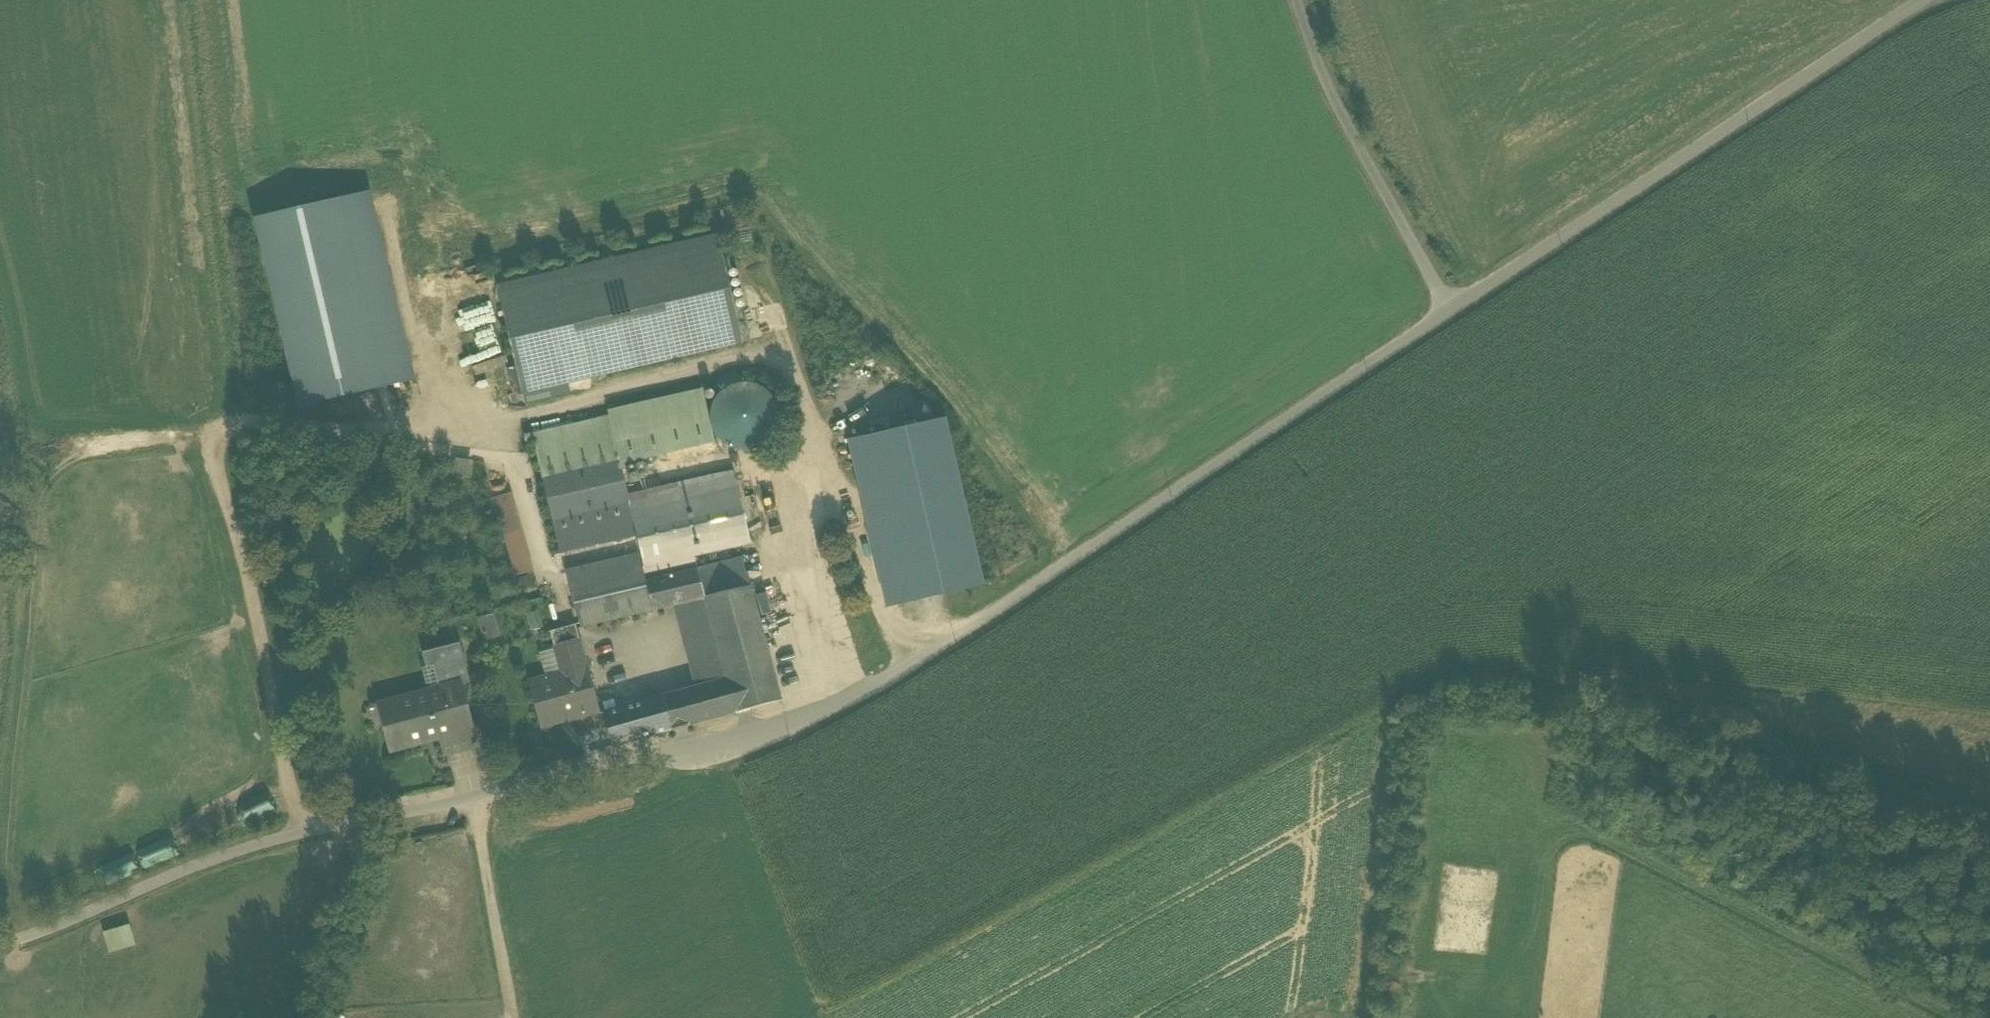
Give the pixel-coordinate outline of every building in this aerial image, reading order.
[(369,192),(341,198),(385,385),(412,379),(369,192)] [(341,198),(256,218),(300,405),(385,385),(341,198)] [(717,236),(498,287),(525,402),(543,398),(541,389),(568,383),(742,342),(717,236)] [(570,392),(568,383),(541,389),(543,398),(570,392)] [(755,384),(742,383),(729,387),(719,395),(713,406),(711,419),(715,432),(723,442),(735,449),(748,450),(760,447),(771,438),(777,427),(779,414),(775,401),(767,391),(755,384)] [(532,434),(542,479),(620,462),(621,464),(714,440),(702,389),(608,411),(609,417),(532,434)] [(944,420),(865,438),(903,602),(982,584),(944,420)] [(865,438),(847,440),(885,608),(903,602),(865,438)] [(474,460),(456,458),(454,477),(472,479),(474,460)] [(629,495),(621,464),(620,462),(542,479),(552,518),(629,501),(630,501),(629,495)] [(580,628),(653,611),(644,581),(698,568),(694,556),(750,543),(734,471),(629,495),(630,501),(629,501),(636,536),(640,554),(643,567),(641,567),(638,555),(565,572),(580,628)] [(498,516),(515,576),(530,571),(508,493),(493,497),(498,516)] [(498,516),(493,497),(485,500),(490,518),(498,516)] [(636,536),(629,501),(552,518),(560,553),(636,536)] [(640,554),(636,536),(560,553),(565,572),(638,555),(640,554)] [(695,687),(677,692),(686,727),(782,700),(750,586),(749,586),(742,558),(698,568),(644,581),(653,611),(673,606),(703,599),(726,679),(695,687)] [(673,606),(695,687),(726,679),(703,599),(673,606)] [(538,610),(526,614),(531,631),(544,628),(538,610)] [(495,613),(477,618),(483,641),(501,637),(495,613)] [(549,632),(553,646),(579,639),(575,625),(549,632)] [(528,682),(540,727),(559,722),(558,719),(579,713),(579,714),(598,709),(579,639),(553,646),(554,648),(561,673),(545,677),(528,682)] [(384,719),(392,750),(438,737),(435,723),(467,714),(459,682),(468,680),(458,642),(456,643),(437,648),(441,663),(446,685),(427,690),(380,703),(380,705),(388,703),(392,717),(384,719)] [(441,663),(437,648),(422,652),(426,666),(441,663)] [(545,677),(561,673),(554,648),(538,653),(545,677)] [(427,690),(446,685),(441,663),(426,666),(421,667),(427,690)] [(674,730),(686,727),(677,692),(664,696),(674,730)] [(613,746),(674,730),(664,696),(603,713),(613,746)] [(388,703),(380,705),(384,719),(392,717),(388,703)] [(438,737),(443,754),(476,745),(467,714),(435,723),(438,737)] [(200,819),(207,839),(272,815),(265,795),(200,819)] [(130,924),(103,932),(109,954),(136,946),(130,924)]
